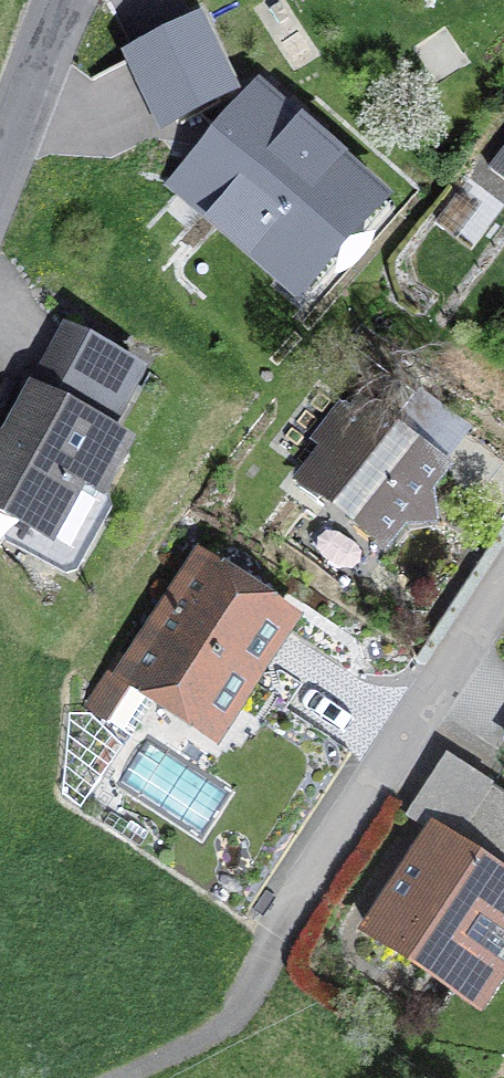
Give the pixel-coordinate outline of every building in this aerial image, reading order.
[(120,54),(177,173),(163,189),(297,305),(393,197),(259,80),(242,99),(201,15),(120,54)] [(485,171),(503,185),(503,144),(485,171)] [(149,371),(64,323),(30,382),(115,431),(149,371)] [(138,443),(115,431),(30,382),(2,433),(0,432),(0,516),(67,554),(99,498),(105,501),(138,443)] [(448,465),(360,401),(344,422),(326,412),(307,439),(317,447),(292,482),(389,554),(408,528),(440,525),(432,493),(448,465)] [(150,708),(215,751),(304,617),(197,547),(108,680),(101,675),(80,707),(129,739),(150,708)] [(445,755),(403,819),(424,832),(356,937),(481,1017),(503,982),(503,793),(445,755)]
